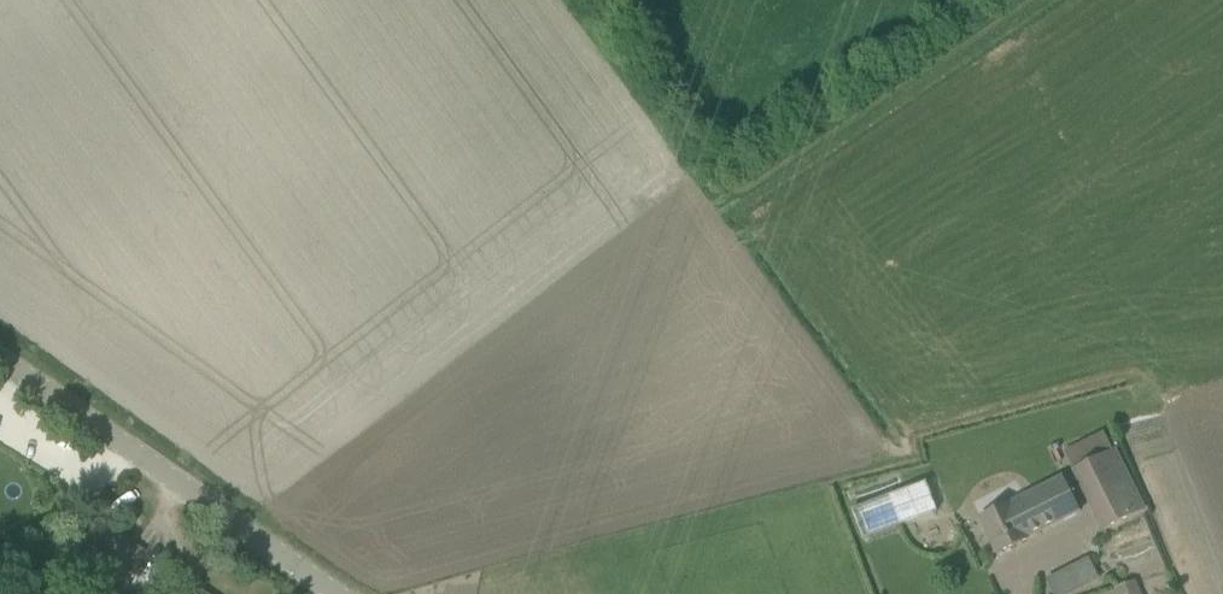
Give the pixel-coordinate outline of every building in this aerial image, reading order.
[(1075,471),(1104,530),(1144,510),(1114,451),(1075,471)] [(1062,478),(1018,499),(1010,483),(995,491),(1004,507),(980,519),(998,554),(1080,512),(1062,478)] [(864,540),(938,512),(926,482),(853,510),(864,540)] [(121,588),(146,555),(97,518),(72,552),(121,588)] [(1137,584),(1117,591),(1118,593),(1140,593),(1137,584)]
